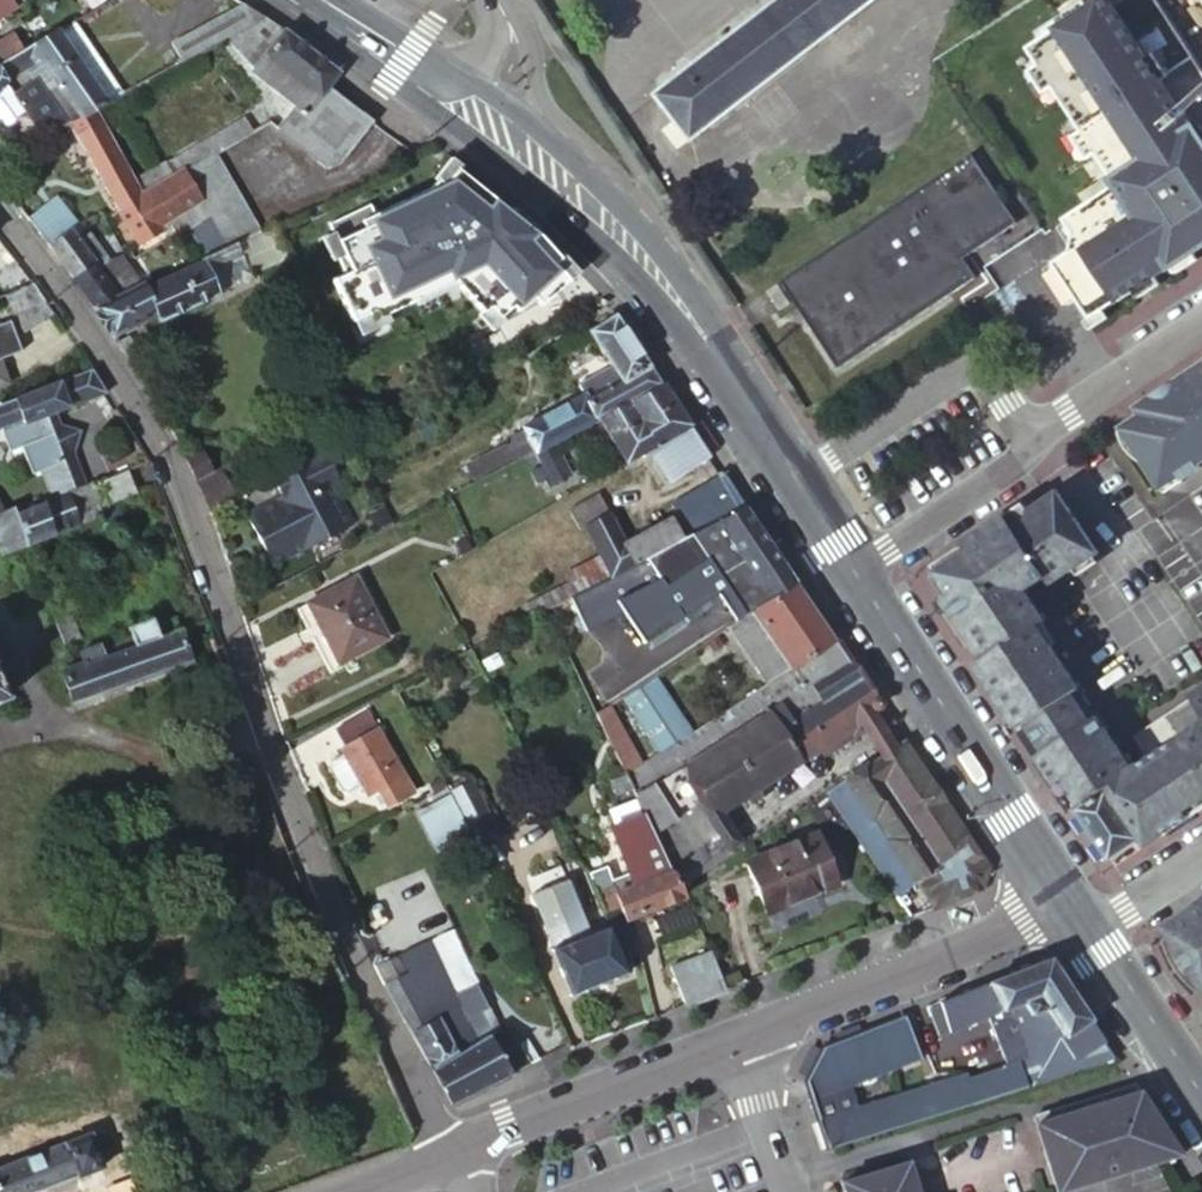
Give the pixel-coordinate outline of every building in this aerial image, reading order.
[(870,0),(781,0),(656,97),(688,140),(870,0)] [(1104,2),(1156,82),(1189,61),(1180,48),(1157,12),(1149,0),(1106,0),(1104,2)] [(1157,12),(1180,48),(1201,34),(1201,0),(1176,0),(1157,12)] [(1025,53),(1115,190),(1062,225),(1065,229),(1079,251),(1072,256),(1051,270),(1075,306),(1086,323),(1087,325),(1100,316),(1129,297),(1134,294),(1152,282),(1168,272),(1191,257),(1201,250),(1201,152),(1191,135),(1167,99),(1158,85),(1156,82),(1104,2),(1025,53)] [(257,17),(241,7),(170,44),(181,65),(223,42),(238,34),(264,21),(257,17)] [(278,30),(264,21),(238,34),(223,42),(252,71),(283,33),(278,30)] [(71,25),(54,34),(81,74),(102,106),(112,101),(120,97),(71,25)] [(304,50),(283,33),(252,71),(250,74),(295,109),(303,115),(325,91),(337,76),(326,67),(304,50)] [(19,54),(2,64),(0,65),(0,74),(5,80),(25,68),(35,82),(41,90),(51,105),(55,110),(67,103),(79,119),(92,112),(102,106),(81,74),(54,34),(44,40),(19,54)] [(2,64),(19,54),(8,36),(3,40),(0,37),(0,62),(2,64)] [(21,115),(10,97),(3,86),(7,83),(5,80),(0,74),(0,128),(21,115)] [(35,82),(10,97),(38,140),(54,132),(67,125),(55,110),(51,105),(41,90),(35,82)] [(303,115),(295,109),(273,137),(324,174),(335,172),(370,127),(325,91),(303,115)] [(68,125),(80,144),(140,244),(162,231),(158,223),(145,200),(142,195),(134,182),(130,175),(92,112),(79,119),(68,125)] [(247,126),(233,133),(238,145),(250,137),(252,136),(247,126)] [(1201,152),(1201,136),(1198,130),(1191,135),(1201,152)] [(238,145),(233,133),(228,136),(178,161),(186,173),(213,159),(235,146),(238,145)] [(966,157),(913,191),(961,261),(1013,227),(966,157)] [(213,159),(186,173),(183,174),(198,203),(206,220),(223,252),(236,246),(237,246),(253,239),(213,159)] [(134,182),(142,195),(183,174),(186,173),(178,161),(134,182)] [(0,162),(0,189),(9,200),(23,189),(0,162)] [(370,218),(365,207),(324,227),(329,236),(340,259),(334,261),(341,277),(328,283),(348,324),(350,323),(363,317),(367,324),(382,317),(413,302),(410,297),(449,279),(452,285),(479,314),(479,315),(486,310),(495,320),(496,319),(509,308),(514,314),(529,299),(536,307),(566,280),(552,264),(557,259),(532,232),(492,202),(452,171),(439,187),(433,182),(426,191),(370,218)] [(198,203),(183,174),(142,195),(145,200),(158,223),(198,203)] [(913,191),(777,282),(836,370),(972,279),(961,261),(913,191)] [(48,213),(30,226),(32,230),(35,233),(51,251),(68,277),(91,264),(73,239),(58,223),(48,213)] [(1065,229),(1057,234),(1072,256),(1079,251),(1065,229)] [(272,230),(259,236),(271,263),(283,257),(272,230)] [(116,298),(91,309),(110,336),(153,318),(157,326),(219,299),(218,295),(237,287),(240,293),(265,283),(262,276),(274,271),(271,263),(259,236),(253,239),(237,246),(236,246),(223,252),(201,261),(203,265),(145,292),(142,286),(116,298)] [(340,259),(329,236),(315,242),(326,265),(334,261),(340,259)] [(1191,257),(1195,264),(1201,262),(1201,250),(1191,257)] [(1191,257),(1168,272),(1172,279),(1195,264),(1191,257)] [(91,309),(116,298),(106,286),(95,269),(92,266),(91,264),(68,277),(91,309)] [(1051,270),(1042,275),(1066,312),(1075,306),(1051,270)] [(30,282),(4,294),(0,296),(0,299),(12,317),(20,313),(32,330),(56,320),(44,302),(34,288),(30,282)] [(1134,294),(1129,297),(1134,305),(1157,290),(1152,282),(1134,294)] [(765,294),(777,312),(788,305),(776,287),(765,294)] [(486,310),(479,315),(479,314),(475,318),(489,333),(500,323),(496,319),(495,320),(486,310)] [(20,313),(12,317),(23,333),(32,330),(20,313)] [(1080,327),(1086,336),(1105,324),(1100,316),(1087,325),(1086,323),(1080,327)] [(363,317),(350,323),(357,338),(386,325),(382,317),(367,324),(363,317)] [(629,341),(613,317),(586,332),(608,365),(611,369),(620,384),(648,368),(629,341)] [(657,381),(648,368),(620,384),(611,369),(579,387),(586,399),(596,417),(596,419),(611,411),(660,387),(657,381)] [(10,458),(22,454),(33,481),(43,477),(69,467),(75,439),(60,434),(52,413),(84,401),(75,377),(39,391),(0,405),(0,431),(10,458)] [(1186,394),(1190,400),(1172,425),(1161,422),(1150,429),(1149,427),(1129,440),(1166,498),(1183,488),(1184,490),(1201,479),(1201,477),(1201,475),(1201,474),(1201,383),(1186,394)] [(665,394),(660,387),(611,411),(596,419),(602,427),(610,440),(672,404),(665,394)] [(1149,427),(1150,429),(1161,422),(1172,425),(1190,400),(1186,394),(1145,421),(1149,427)] [(596,417),(586,399),(524,431),(526,435),(534,452),(546,445),(550,443),(596,419),(596,417)] [(684,421),(672,404),(610,440),(624,463),(643,452),(664,485),(709,458),(684,421)] [(534,452),(526,435),(515,440),(506,448),(513,463),(532,453),(534,452)] [(534,452),(532,453),(539,467),(527,473),(534,486),(541,482),(545,488),(566,476),(550,443),(546,445),(534,452)] [(208,511),(232,499),(227,488),(217,468),(208,473),(196,450),(182,457),(195,484),(208,511)] [(341,479),(325,450),(280,474),(273,477),(284,498),(247,516),(274,565),(303,550),(305,551),(354,525),(333,484),(341,479)] [(52,500),(78,490),(69,467),(43,477),(52,500)] [(133,493),(124,471),(100,481),(110,502),(133,493)] [(722,477),(720,475),(670,503),(679,522),(689,517),(698,533),(701,531),(743,509),(730,490),(722,477)] [(251,477),(227,488),(232,499),(235,498),(256,487),(251,477)] [(52,500),(15,515),(19,523),(25,541),(25,542),(27,546),(99,517),(86,486),(78,490),(52,500)] [(1183,488),(1166,498),(1169,503),(1185,492),(1184,490),(1183,488)] [(1006,519),(963,547),(967,552),(933,574),(937,579),(949,597),(958,611),(951,616),(965,637),(981,661),(974,666),(996,699),(1018,730),(1025,726),(1038,746),(1043,754),(1036,758),(1073,813),(1075,812),(1109,789),(1133,826),(1142,839),(1146,846),(1201,809),(1201,724),(1128,773),(1094,720),(1086,725),(1069,698),(1076,694),(1035,630),(1042,625),(1022,594),(1043,580),(1061,567),(1067,575),(1092,559),(1096,555),(1057,495),(1027,514),(1010,526),(1006,519)] [(634,567),(623,546),(597,497),(568,512),(580,534),(585,533),(602,565),(609,579),(634,567)] [(1,556),(27,546),(25,542),(25,541),(19,523),(15,515),(12,506),(0,511),(0,552),(1,556)] [(1023,507),(1006,519),(1010,526),(1027,514),(1023,507)] [(698,533),(684,540),(644,561),(665,591),(674,585),(680,594),(690,596),(718,577),(730,596),(721,601),(733,620),(745,613),(794,583),(782,566),(773,553),(743,509),(701,531),(698,533)] [(689,517),(679,522),(672,525),(668,522),(623,546),(634,567),(644,561),(655,554),(684,540),(698,533),(689,517)] [(609,579),(602,565),(574,579),(581,593),(585,591),(609,579)] [(1043,580),(1048,588),(1067,575),(1061,567),(1043,580)] [(515,608),(524,623),(546,611),(551,609),(581,593),(574,579),(515,608)] [(931,583),(943,600),(949,597),(937,579),(931,583)] [(351,583),(306,606),(337,666),(381,644),(351,583)] [(813,611),(794,583),(745,613),(733,620),(725,625),(765,684),(770,681),(788,669),(795,664),(833,641),(813,611)] [(943,600),(941,602),(951,616),(958,611),(949,597),(943,600)] [(64,601),(48,607),(55,626),(61,639),(75,633),(64,601)] [(126,628),(129,638),(132,647),(159,638),(152,619),(126,628)] [(81,665),(71,669),(61,672),(73,704),(190,663),(178,631),(159,638),(132,647),(101,658),(97,660),(81,665)] [(129,638),(99,649),(101,658),(132,647),(129,638)] [(876,706),(833,641),(795,664),(788,669),(796,682),(773,698),(769,695),(732,719),(738,731),(682,767),(705,803),(714,815),(745,795),(749,801),(766,789),(762,783),(814,748),(818,754),(860,726),(856,721),(867,712),(876,706)] [(77,651),(81,665),(97,660),(101,658),(99,649),(97,645),(77,651)] [(77,651),(66,655),(71,669),(81,665),(77,651)] [(656,754),(622,776),(639,811),(667,869),(690,855),(694,853),(675,822),(705,803),(682,767),(738,731),(732,719),(769,695),(773,698),(796,682),(788,669),(770,681),(765,684),(736,703),(688,734),(656,754)] [(656,754),(688,734),(651,677),(620,699),(656,754)] [(1191,698),(1201,716),(1201,691),(1191,698)] [(616,710),(598,717),(620,772),(638,765),(616,710)] [(878,753),(891,745),(867,712),(856,721),(860,726),(878,753)] [(361,715),(332,733),(341,748),(338,751),(340,756),(328,763),(327,770),(341,792),(348,793),(360,786),(367,797),(375,792),(386,811),(413,793),(373,730),(370,731),(361,715)] [(987,868),(899,740),(891,745),(878,753),(820,791),(892,897),(913,885),(931,911),(975,893),(987,868)] [(467,783),(447,792),(448,796),(468,834),(473,844),(494,834),(467,783)] [(1102,853),(1108,863),(1132,846),(1142,839),(1133,826),(1109,789),(1075,812),(1079,819),(1085,827),(1102,853)] [(468,834),(448,796),(440,799),(443,805),(418,817),(435,851),(468,834)] [(694,863),(698,871),(727,852),(723,845),(730,840),(714,815),(705,803),(675,822),(694,853),(690,855),(694,863)] [(618,908),(623,920),(680,897),(671,879),(667,869),(639,811),(606,827),(629,880),(623,882),(625,889),(613,895),(602,868),(585,875),(601,914),(618,908)] [(813,834),(742,863),(761,912),(833,884),(813,834)] [(690,855),(667,869),(671,879),(694,863),(690,855)] [(551,948),(588,934),(565,882),(530,897),(551,948)] [(1162,931),(1167,940),(1164,942),(1164,944),(1164,947),(1165,948),(1165,950),(1165,951),(1166,956),(1170,966),(1175,973),(1176,974),(1177,976),(1180,980),(1182,982),(1184,983),(1186,985),(1189,986),(1190,988),(1193,989),(1195,991),(1196,991),(1197,991),(1201,989),(1201,991),(1201,904),(1162,931)] [(623,920),(618,908),(601,914),(606,927),(613,943),(622,940),(629,937),(623,920)] [(613,943),(606,927),(588,934),(551,948),(548,950),(567,996),(625,974),(618,956),(613,943)] [(622,940),(613,943),(618,956),(626,953),(622,940)] [(507,1071),(524,1064),(503,1027),(490,1035),(477,1013),(485,1009),(475,987),(453,997),(425,942),(372,968),(405,1025),(449,1104),(507,1075),(507,1071)] [(703,1000),(722,993),(715,979),(708,954),(704,946),(698,947),(702,958),(667,971),(681,1008),(703,1000)] [(1073,998),(1049,961),(1024,970),(936,1004),(947,1032),(1009,1010),(1017,1023),(1033,1017),(1033,1014),(1047,1008),(1062,1034),(1057,1036),(1069,1056),(1079,1058),(1107,1049),(1073,998)] [(864,1108),(856,1088),(924,1062),(906,1016),(826,1048),(809,1081),(816,1103),(820,1118),(830,1149),(1029,1085),(1056,1076),(1047,1061),(1019,1068),(1013,1058),(961,1076),(864,1108)] [(1113,1059),(1107,1049),(1079,1058),(1084,1068),(1113,1059)] [(1136,1093),(1037,1124),(1049,1163),(1056,1161),(1065,1191),(1066,1191),(1128,1172),(1142,1169),(1179,1157),(1165,1137),(1150,1114),(1136,1093)] [(108,1126),(60,1144),(50,1149),(3,1167),(0,1168),(0,1191),(33,1191),(99,1166),(105,1179),(100,1180),(105,1191),(135,1191),(112,1137),(108,1126)] [(843,1184),(846,1191),(921,1191),(912,1163),(843,1184)]
